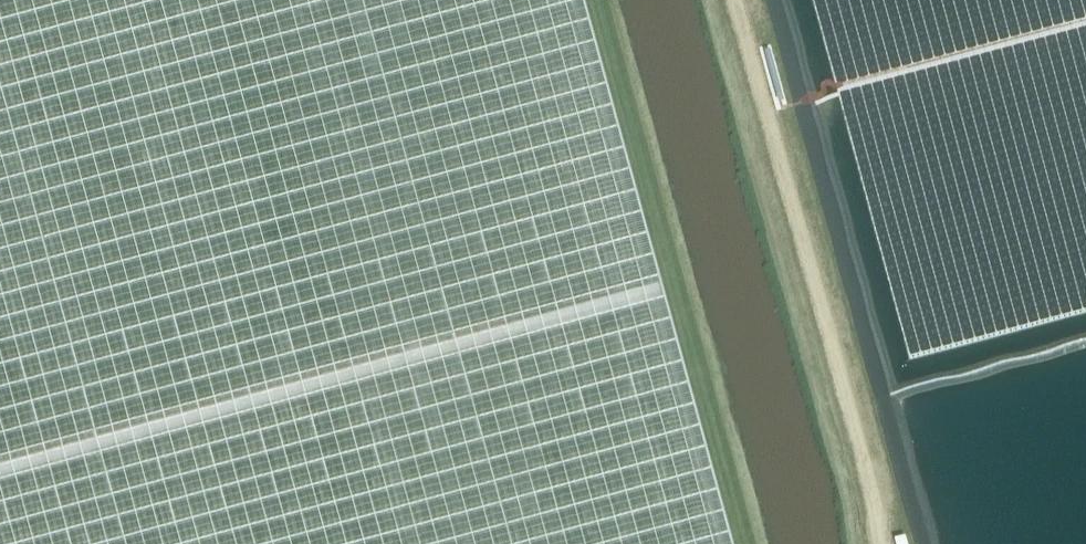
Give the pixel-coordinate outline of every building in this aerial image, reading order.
[(581,0),(0,0),(0,543),(730,543),(581,0)]
